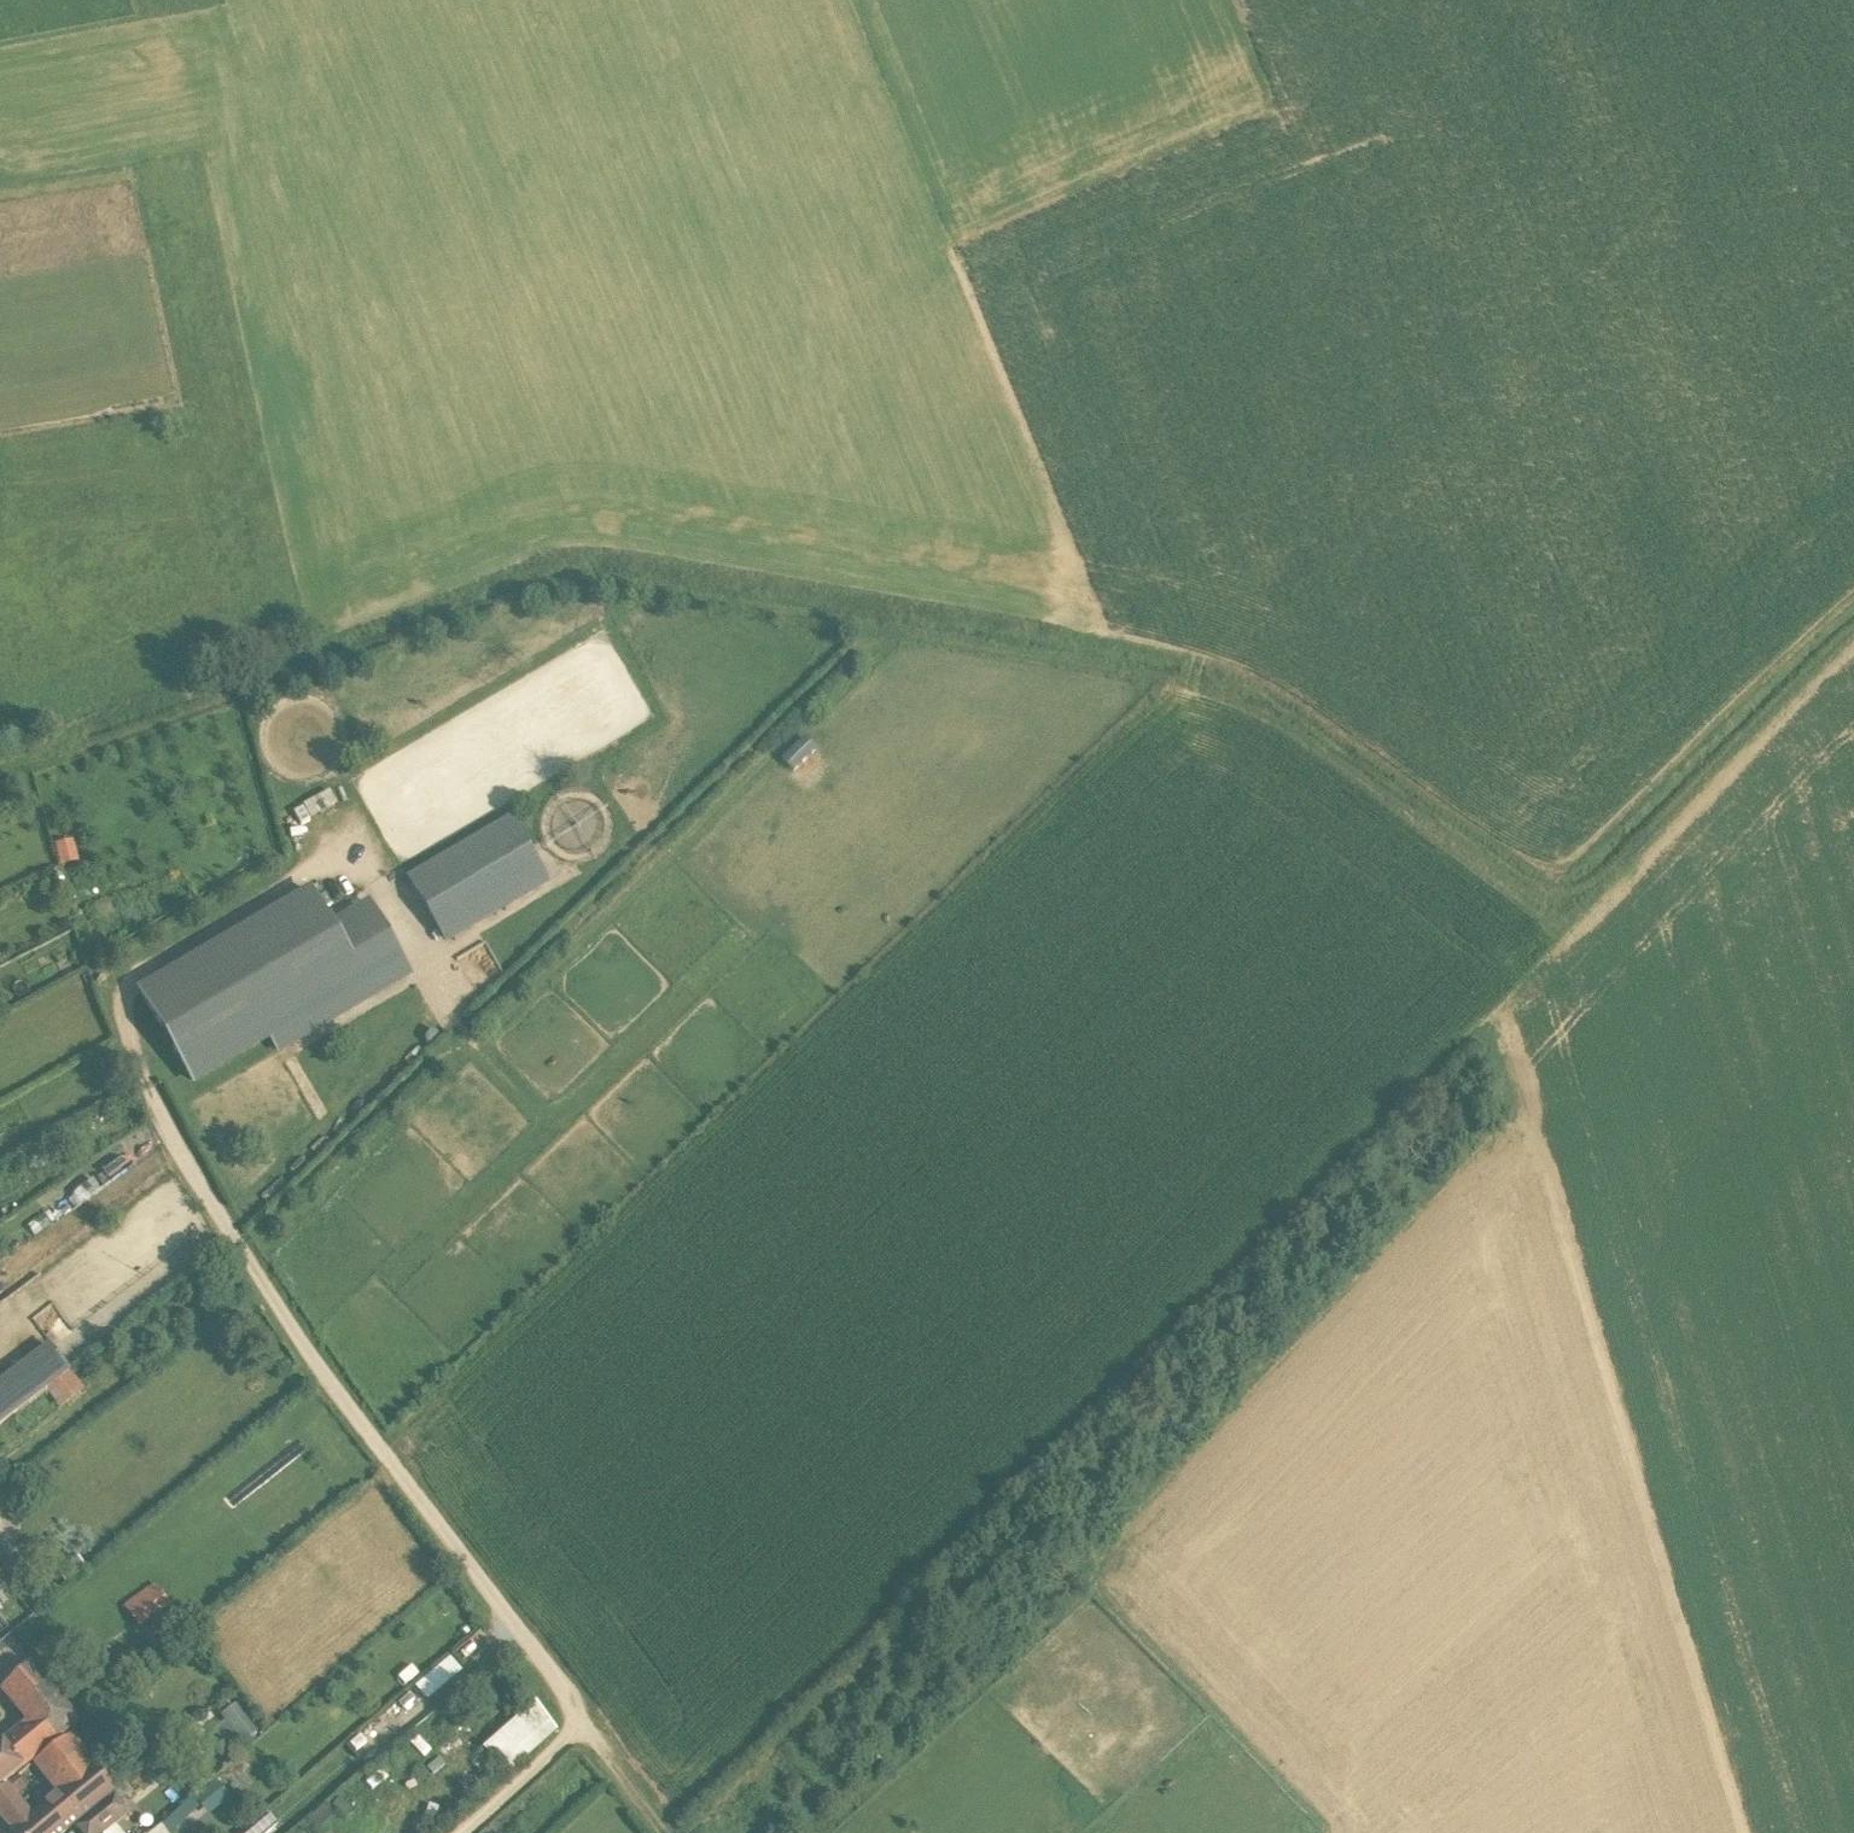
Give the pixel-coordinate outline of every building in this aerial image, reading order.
[(797,737),(781,760),(793,769),(810,746),(797,737)] [(544,873),(513,821),(415,878),(445,931),(544,873)] [(60,865),(78,861),(73,839),(55,843),(60,865)] [(311,889),(136,992),(194,1090),(271,1045),(278,1058),(416,977),(371,900),(332,923),(311,889)] [(52,1221),(132,1164),(122,1150),(41,1206),(52,1221)] [(48,1344),(0,1381),(0,1425),(70,1371),(48,1344)] [(123,1605),(139,1628),(172,1605),(155,1583),(123,1605)] [(107,1653),(114,1661),(122,1654),(115,1646),(107,1653)] [(411,1684),(423,1700),(460,1671),(448,1656),(411,1684)] [(7,1783),(24,1769),(81,1720),(58,1694),(33,1663),(0,1690),(0,1693),(25,1723),(0,1743),(0,1789),(7,1783)] [(483,1748),(507,1775),(560,1728),(536,1702),(483,1748)] [(223,1716),(227,1722),(241,1741),(244,1744),(257,1734),(237,1706),(223,1716)] [(112,1793),(114,1791),(70,1736),(34,1765),(56,1793),(31,1813),(7,1783),(0,1789),(0,1813),(16,1832),(64,1832),(71,1827),(112,1793)] [(143,1737),(130,1749),(141,1762),(155,1749),(143,1737)] [(196,1800),(202,1807),(209,1816),(231,1798),(218,1781),(196,1800)] [(126,1783),(115,1792),(122,1800),(133,1791),(126,1783)] [(129,1815),(112,1793),(71,1827),(75,1832),(106,1832),(129,1815)] [(325,1805),(307,1823),(316,1832),(335,1816),(325,1805)] [(279,1825),(268,1813),(245,1832),(270,1832),(279,1825)]
